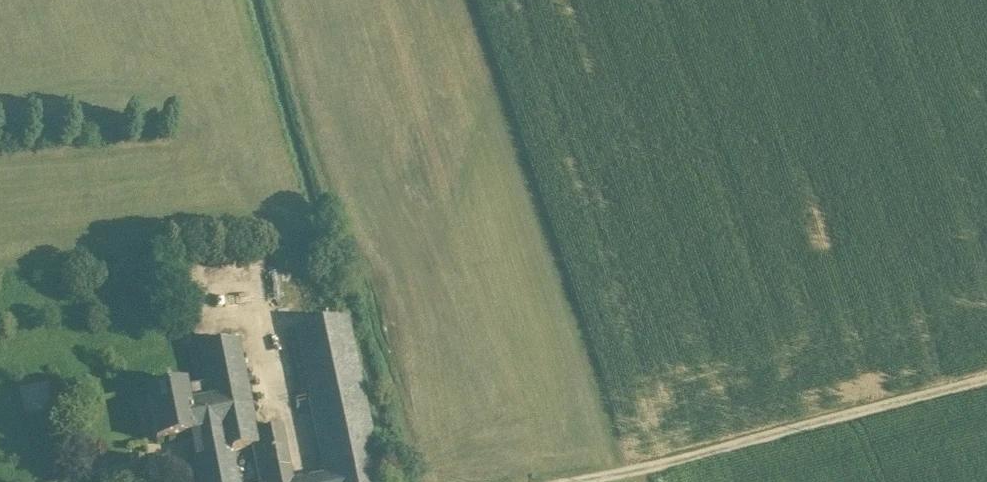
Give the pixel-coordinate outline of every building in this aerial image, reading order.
[(294,330),(324,474),(326,481),(382,481),(349,319),(294,330)] [(240,341),(197,349),(206,399),(217,454),(252,447),(260,445),(257,434),(240,341)] [(24,410),(52,405),(48,380),(20,384),(24,410)] [(217,454),(206,399),(190,402),(186,382),(146,390),(155,441),(188,436),(192,462),(217,457),(217,454)] [(257,434),(260,445),(252,447),(257,481),(285,481),(295,480),(284,428),(257,434)] [(192,462),(196,481),(237,481),(231,451),(217,454),(217,457),(192,462)] [(324,474),(295,480),(285,481),(326,481),(324,474)]
